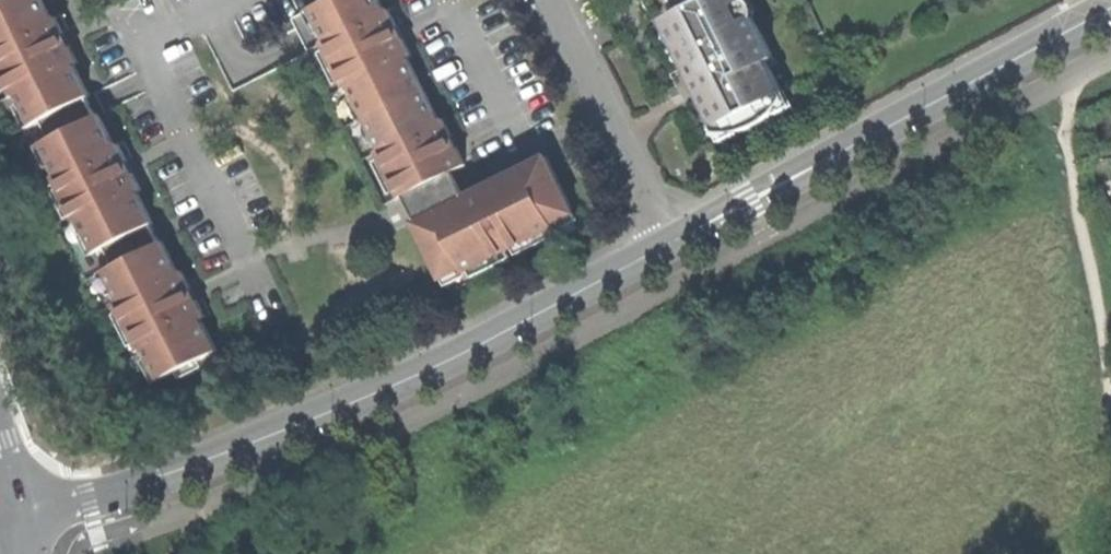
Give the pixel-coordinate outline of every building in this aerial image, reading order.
[(0,6),(0,72),(12,97),(18,94),(33,127),(43,123),(52,141),(43,145),(59,178),(54,180),(77,227),(82,224),(97,255),(106,251),(115,269),(107,273),(122,303),(117,306),(139,353),(145,350),(161,383),(218,355),(202,321),(205,320),(197,303),(186,308),(181,296),(191,291),(183,273),(178,275),(163,244),(159,246),(150,228),(153,227),(137,194),(142,192),(134,176),(123,182),(117,169),(128,163),(120,146),(115,148),(100,118),(96,120),(91,109),(87,101),(91,99),(75,68),(80,66),(72,49),(60,55),(54,42),(66,37),(56,17),(51,20),(41,0),(13,0),(0,6)] [(401,200),(454,175),(467,168),(459,152),(448,157),(442,144),(453,139),(445,123),(441,125),(409,61),(414,59),(406,42),(394,48),(387,35),(399,29),(391,13),(387,15),(380,0),(336,0),(314,11),(331,47),(326,49),(347,91),(352,88),(385,154),(380,156),(401,200)] [(785,111),(778,95),(781,94),(767,62),(772,59),(755,23),(754,20),(744,24),(736,7),(745,3),(744,0),(672,0),(678,14),(667,18),(672,28),(681,50),(677,52),(710,126),(722,121),(727,131),(739,135),(756,132),(767,128),(778,119),(785,111)] [(757,6),(745,3),(736,7),(744,24),(754,20),(755,23),(759,21),(760,12),(757,6)] [(460,186),(454,175),(401,200),(380,156),(385,154),(352,88),(347,91),(326,49),(331,47),(314,11),(292,22),(300,40),(389,221),(395,234),(415,225),(466,200),(460,186)] [(672,54),(677,52),(681,50),(672,28),(666,40),(669,48),(672,54)] [(402,35),(399,29),(387,35),(394,48),(406,42),(402,35)] [(68,42),(66,37),(54,42),(60,55),(72,49),(68,42)] [(785,92),(781,94),(778,95),(785,111),(786,114),(794,111),(785,92)] [(715,146),(730,139),(727,131),(722,121),(710,126),(707,128),(715,146)] [(456,145),(453,139),(442,144),(448,157),(459,152),(456,145)] [(470,206),(466,200),(415,225),(442,282),(466,270),(468,275),(558,231),(555,226),(576,216),(562,188),(548,159),(497,184),(500,191),(470,206)] [(131,169),(128,163),(117,169),(123,182),(134,176),(131,169)] [(194,297),(191,291),(181,296),(186,308),(197,303),(194,297)]
